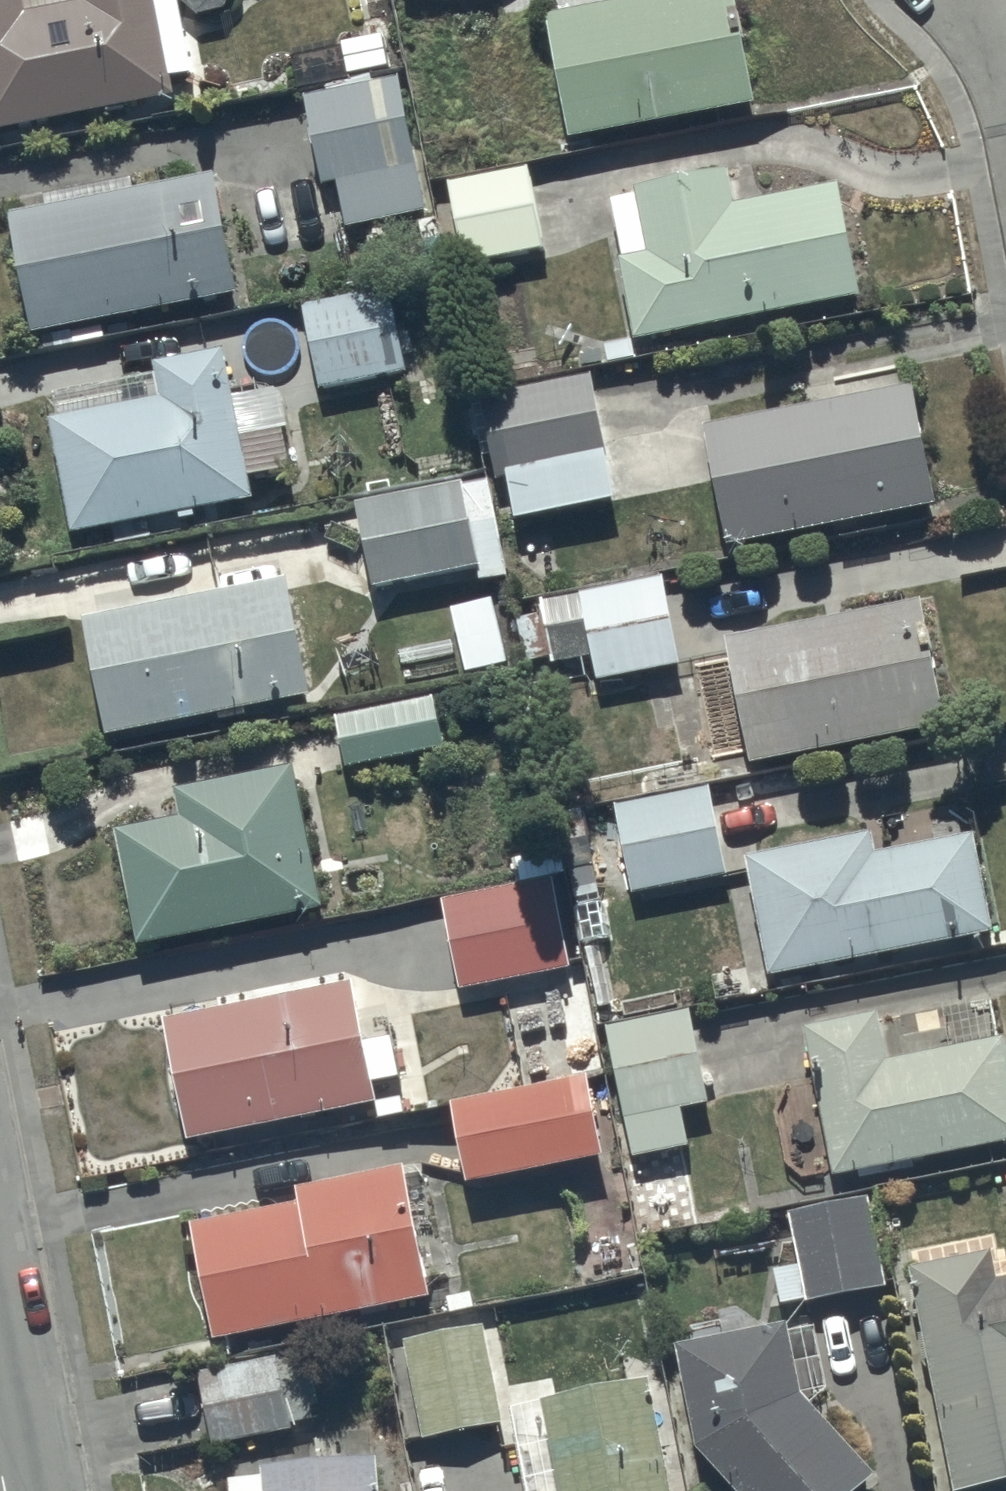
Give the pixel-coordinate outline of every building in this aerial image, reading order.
[(177,105),(173,83),(193,80),(179,7),(198,21),(225,16),(234,0),(30,0),(33,18),(27,19),(24,0),(0,0),(0,138),(177,105)] [(570,146),(759,112),(738,0),(668,0),(548,22),(570,146)] [(342,52),(289,61),(294,91),(349,81),(348,78),(389,71),(383,38),(340,46),(342,52)] [(339,189),(346,232),(390,225),(392,231),(415,227),(413,219),(427,216),(403,81),(375,86),(374,79),(327,87),(328,94),(303,99),(319,192),(339,189)] [(527,169),(447,186),(465,272),(545,255),(527,169)] [(619,263),(636,349),(863,304),(840,189),(736,210),(730,175),(637,194),(638,201),(612,206),(623,262),(619,263)] [(9,220),(32,341),(50,338),(53,355),(107,345),(103,327),(240,301),(216,178),(137,194),(136,185),(42,203),(44,213),(9,220)] [(303,310),(320,395),(407,377),(389,292),(303,310)] [(50,427),(72,541),(252,506),(248,485),(292,476),(283,431),(241,440),(225,357),(154,370),(156,380),(54,400),(58,425),(50,427)] [(615,508),(591,381),(481,401),(497,486),(508,484),(516,526),(615,508)] [(704,432),(728,553),(938,512),(914,390),(704,432)] [(359,507),(375,593),(483,573),(467,487),(359,507)] [(595,679),(597,685),(682,668),(665,581),(521,610),(537,691),(595,679)] [(83,626),(107,744),(310,703),(286,586),(187,604),(185,591),(157,597),(159,610),(83,626)] [(748,755),(752,771),(950,732),(925,605),(727,644),(732,672),(694,679),(710,762),(748,755)] [(335,722),(347,775),(445,753),(434,700),(335,722)] [(117,838),(140,954),(325,918),(296,772),(176,796),(182,825),(117,838)] [(616,812),(633,899),(730,879),(713,793),(616,812)] [(747,864),(770,985),(994,942),(975,841),(878,859),(874,840),(747,864)] [(572,971),(553,885),(442,906),(461,995),(572,971)] [(165,1029),(189,1148),(377,1109),(373,1089),(401,1084),(393,1043),(365,1049),(354,991),(165,1029)] [(609,1031),(632,1162),(690,1152),(683,1113),(710,1108),(693,1016),(609,1031)] [(804,1036),(835,1183),(1005,1147),(1005,1046),(1005,1045),(887,1070),(878,1022),(804,1036)] [(451,1113),(468,1194),(606,1165),(590,1084),(451,1113)] [(192,1233),(214,1347),(430,1305),(405,1174),(295,1195),(298,1212),(192,1233)] [(870,1203),(789,1218),(799,1269),(775,1273),(782,1310),(805,1305),(806,1309),(888,1294),(870,1203)] [(909,1275),(955,1490),(1005,1490),(1005,1284),(997,1286),(991,1258),(909,1275)] [(676,1351),(697,1455),(729,1490),(868,1490),(876,1483),(802,1401),(790,1330),(676,1351)] [(405,1346),(425,1446),(504,1431),(485,1331),(405,1346)] [(198,1379),(214,1451),(294,1435),(293,1428),(319,1423),(306,1364),(282,1369),(280,1362),(198,1379)] [(650,1387),(543,1409),(544,1415),(510,1422),(524,1490),(671,1490),(650,1387)] [(382,1465),(262,1473),(262,1483),(228,1485),(228,1490),(384,1490),(382,1465)]
